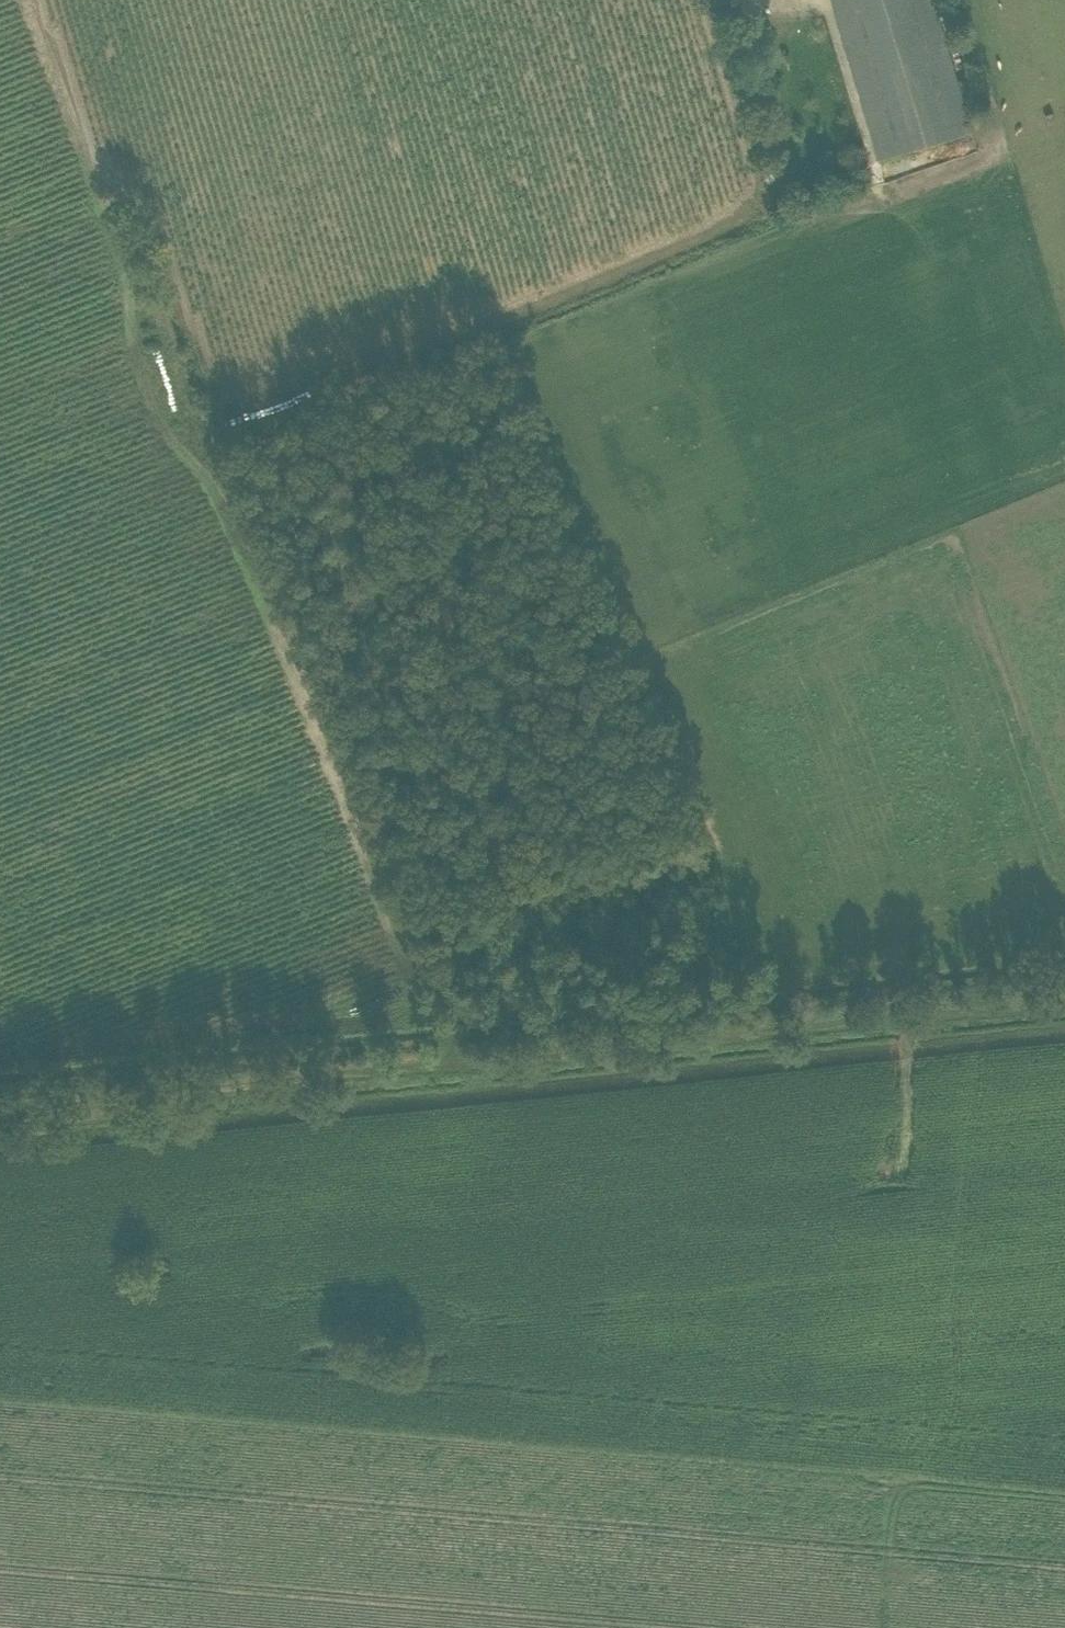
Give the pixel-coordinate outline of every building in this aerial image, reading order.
[(878,160),(971,132),(932,0),(832,0),(878,160)]
